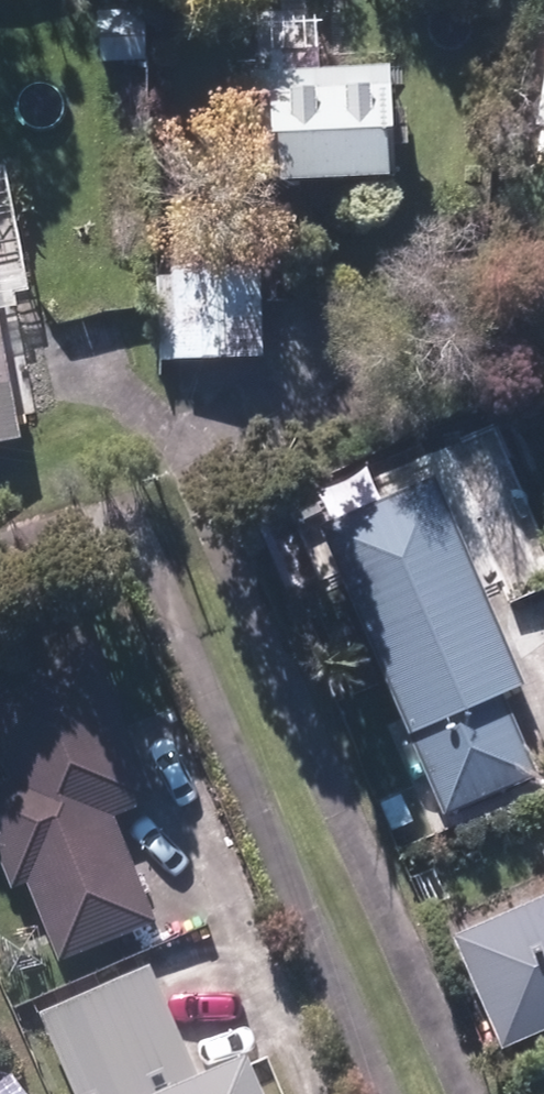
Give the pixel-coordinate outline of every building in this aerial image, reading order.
[(403,62),(344,66),(340,0),(294,0),(263,2),(272,180),(409,173),(403,62)] [(536,152),(543,153),(543,102),(536,152)] [(38,431),(0,231),(0,438),(38,431)] [(272,258),(152,263),(156,356),(275,351),(272,258)] [(441,469),(330,510),(445,818),(543,781),(543,745),(441,469)] [(166,917),(124,809),(160,795),(100,642),(0,681),(0,723),(19,770),(0,777),(0,843),(16,885),(36,878),(66,956),(166,917)] [(466,928),(515,1043),(543,1031),(543,895),(466,928)] [(158,959),(43,1006),(80,1093),(290,1093),(268,1040),(203,1067),(158,959)] [(19,1067),(0,1080),(0,1093),(36,1093),(19,1067)]
